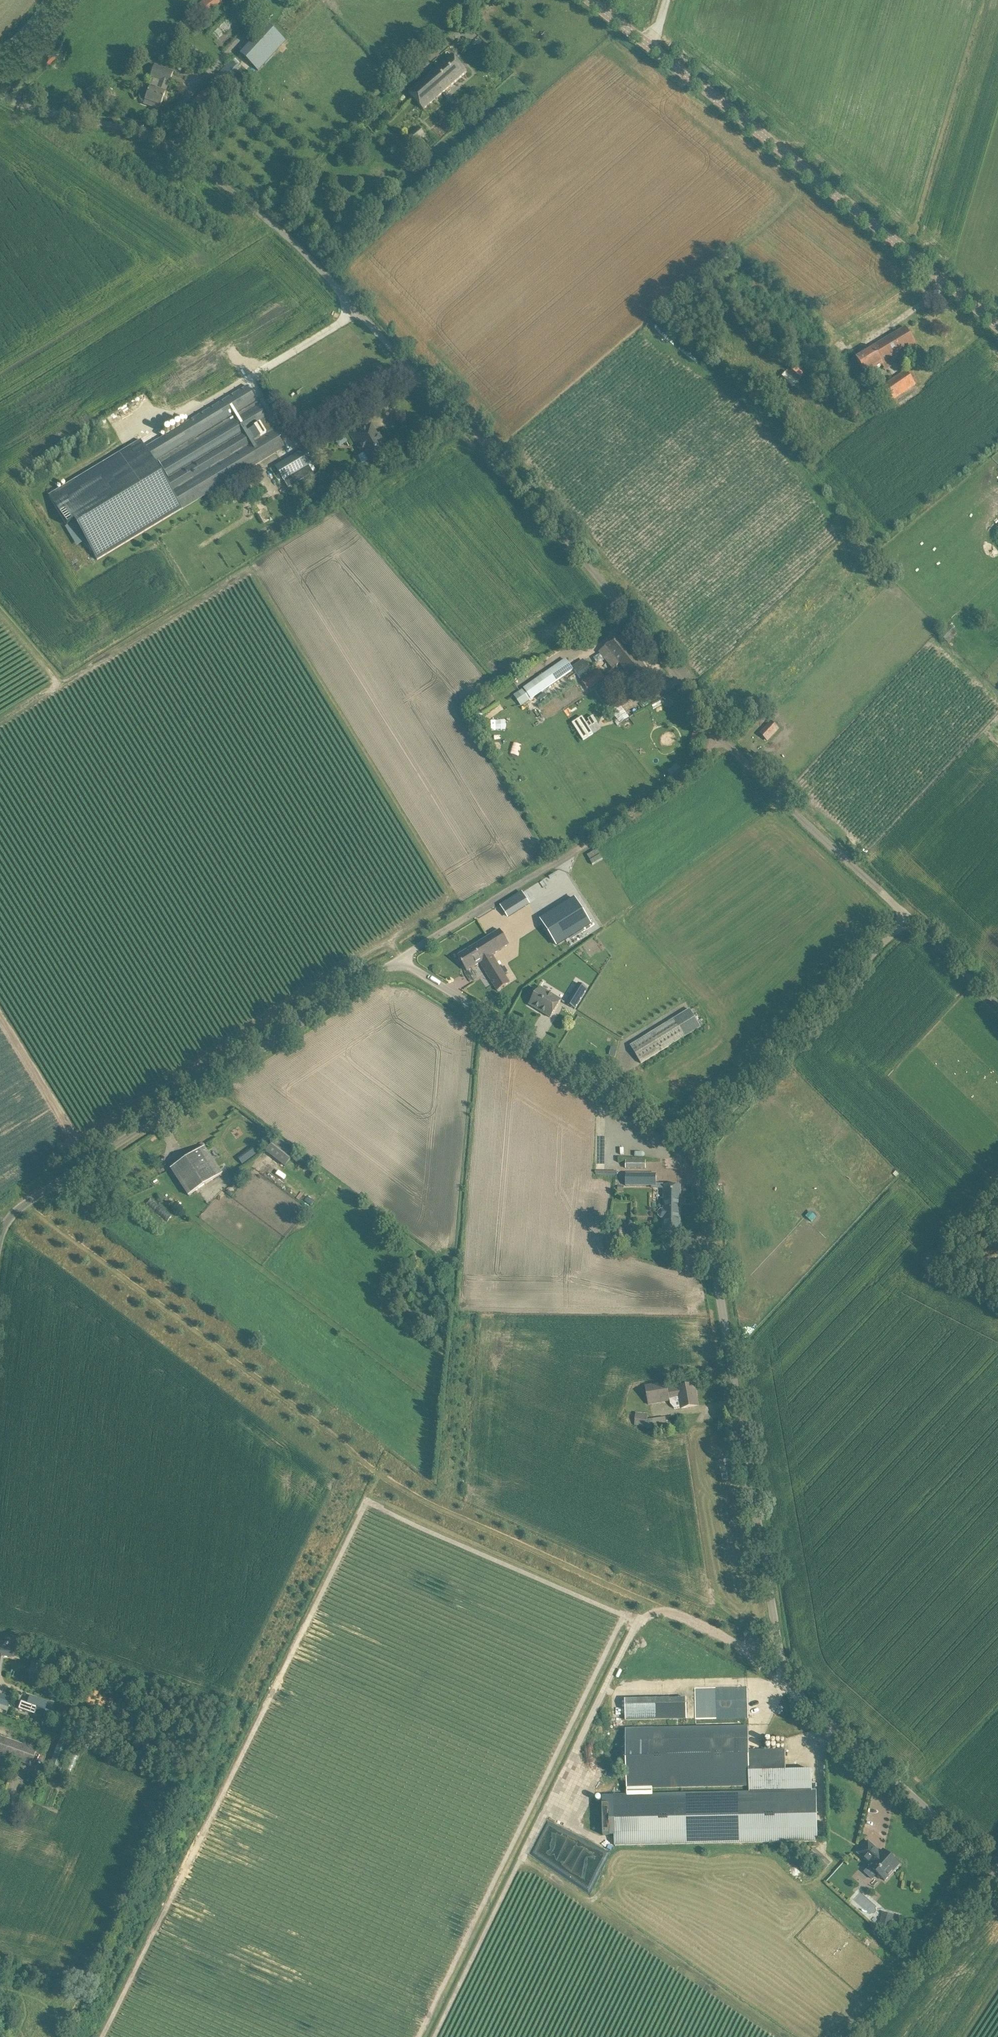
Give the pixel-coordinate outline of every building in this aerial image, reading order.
[(198,5),(205,15),(225,0),(204,0),(198,5)] [(269,26),(242,56),(258,71),(285,41),(269,26)] [(49,61),(57,54),(51,48),(44,56),(49,61)] [(404,98),(418,114),(466,73),(451,56),(404,98)] [(173,72),(154,65),(150,77),(153,78),(147,92),(144,91),(140,93),(139,97),(141,100),(144,102),(143,105),(159,110),(160,107),(161,107),(161,106),(160,106),(164,97),(165,93),(168,83),(169,84),(173,72)] [(183,139),(189,132),(223,95),(211,84),(170,128),(183,139)] [(465,97),(456,105),(461,111),(471,103),(465,97)] [(424,135),(417,127),(405,138),(412,146),(424,135)] [(916,345),(906,327),(855,357),(866,375),(908,350),(916,345)] [(878,390),(887,404),(916,384),(907,370),(878,390)] [(211,491),(284,447),(247,386),(145,448),(140,440),(49,496),(67,526),(74,522),(97,560),(172,515),(180,510),(211,491)] [(377,458),(378,458),(387,453),(381,443),(380,444),(376,436),(371,426),(361,431),(360,429),(352,434),(351,435),(356,444),(358,443),(369,460),(376,456),(377,458)] [(283,481),(303,468),(312,463),(303,450),(295,455),(275,467),(283,481)] [(257,503),(262,512),(258,515),(264,524),(275,518),(263,499),(257,503)] [(231,502),(220,508),(223,513),(234,507),(231,502)] [(619,663),(633,652),(619,635),(605,647),(619,663),(613,668),(613,669),(619,663)] [(637,685),(643,680),(650,673),(633,652),(619,663),(637,685)] [(532,699),(574,669),(567,660),(525,688),(532,699)] [(586,662),(576,669),(582,677),(592,670),(586,662)] [(599,669),(582,681),(588,689),(605,678),(599,669)] [(621,724),(629,718),(621,705),(612,711),(621,724)] [(582,717),(572,724),(583,740),(593,734),(590,728),(597,723),(593,716),(588,719),(590,722),(587,724),(582,717)] [(767,726),(760,734),(767,740),(774,733),(775,734),(780,729),(771,721),(767,726)] [(575,899),(541,920),(557,945),(591,924),(575,899)] [(509,944),(506,939),(500,930),(458,956),(467,971),(480,963),(497,991),(510,983),(493,954),(509,944)] [(579,983),(566,1003),(575,1009),(588,989),(579,983)] [(550,1016),(560,998),(540,987),(530,1004),(550,1016)] [(641,1063),(685,1036),(701,1027),(690,1010),(631,1046),(641,1063)] [(266,1151),(285,1165),(294,1153),(275,1138),(266,1151)] [(222,1174),(209,1155),(204,1146),(170,1168),(188,1195),(222,1174)] [(646,1170),(646,1161),(626,1161),(626,1169),(646,1170)] [(657,1173),(626,1173),(626,1186),(657,1187),(657,1173)] [(663,1185),(663,1208),(661,1208),(657,1211),(657,1216),(660,1219),(663,1219),(663,1233),(680,1233),(680,1185),(663,1185)] [(624,1231),(614,1232),(615,1244),(624,1243),(624,1231)] [(681,1408),(688,1407),(698,1405),(696,1405),(693,1393),(695,1392),(694,1385),(678,1388),(678,1389),(668,1391),(667,1383),(645,1387),(647,1404),(668,1400),(668,1398),(678,1396),(681,1408)] [(667,1420),(651,1416),(649,1425),(665,1429),(667,1420)] [(1,1655),(14,1656),(15,1651),(2,1649),(0,1649),(0,1663),(1,1655)] [(24,1676),(28,1665),(18,1661),(14,1672),(24,1676)] [(78,1685),(66,1680),(64,1687),(75,1692),(78,1685)] [(747,1686),(697,1687),(697,1700),(705,1700),(705,1704),(716,1704),(716,1698),(729,1698),(729,1706),(732,1706),(732,1717),(747,1717),(747,1686)] [(27,1703),(24,1711),(48,1719),(50,1711),(45,1710),(48,1702),(29,1695),(27,1703)] [(6,1696),(3,1706),(7,1707),(11,1698),(6,1696)] [(625,1719),(666,1719),(687,1719),(686,1698),(666,1698),(625,1699),(625,1719)] [(614,1795),(602,1795),(603,1835),(615,1835),(615,1845),(778,1842),(818,1841),(817,1801),(817,1791),(787,1791),(786,1750),(749,1751),(748,1727),(738,1727),(626,1729),(627,1789),(749,1786),(749,1792),(614,1795)] [(30,1746),(0,1735),(0,1754),(31,1766),(38,1749),(37,1749),(38,1746),(31,1743),(30,1746)] [(100,1785),(102,1777),(96,1775),(94,1783),(100,1785)] [(868,1841),(858,1853),(865,1860),(870,1864),(869,1866),(864,1872),(873,1879),(877,1874),(878,1874),(885,1881),(894,1871),(895,1872),(899,1868),(898,1866),(900,1865),(883,1850),(881,1852),(868,1841)] [(883,1912),(878,1929),(889,1932),(894,1915),(883,1912)]
